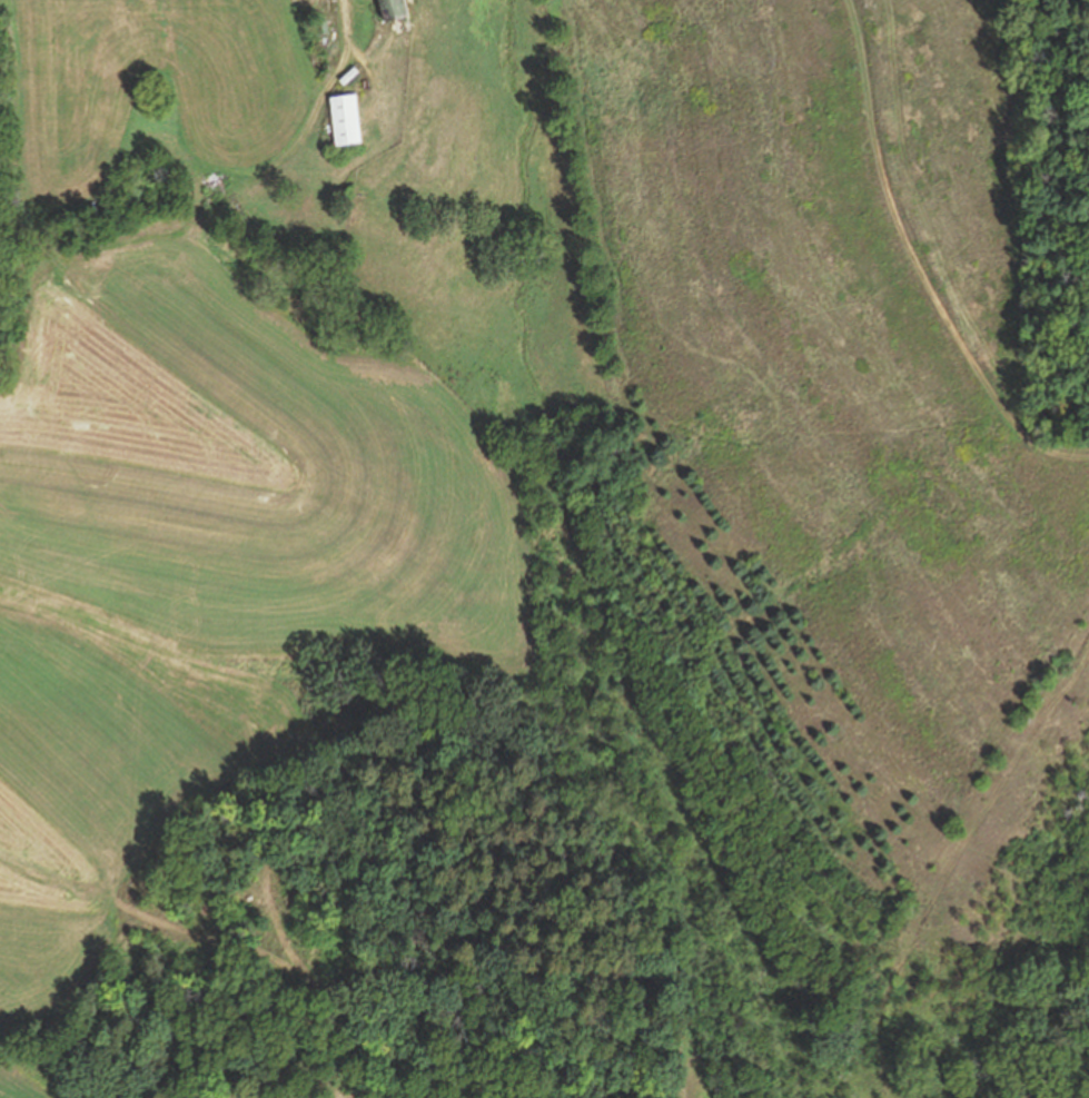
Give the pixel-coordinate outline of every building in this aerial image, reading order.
[(408,19),(404,0),(378,0),(384,25),(408,19)] [(363,144),(358,95),(331,97),(337,147),(363,144)]
